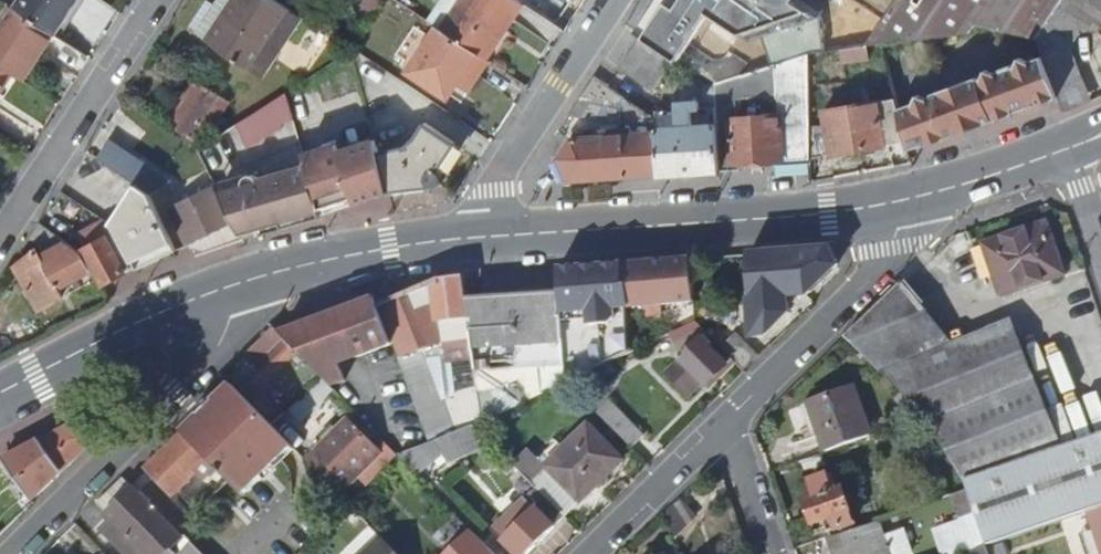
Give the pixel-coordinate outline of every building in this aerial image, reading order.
[(6,4),(12,9),(53,35),(55,37),(80,0),(8,0),(6,4)] [(200,35),(266,78),(306,18),(279,0),(223,0),(200,35)] [(445,32),(488,61),(524,5),(517,0),(449,0),(433,24),(438,28),(445,32)] [(638,35),(642,37),(675,60),(710,10),(755,41),(766,37),(776,67),(815,53),(828,52),(823,18),(796,0),(661,0),(638,35)] [(871,47),(886,46),(974,36),(997,0),(903,0),(871,47)] [(974,36),(980,33),(983,26),(1037,42),(1044,33),(1067,0),(997,0),(974,36)] [(1044,33),(1071,51),(1081,36),(1100,36),(1100,0),(1067,0),(1044,33)] [(0,27),(0,66),(13,75),(22,80),(53,35),(12,9),(0,27)] [(438,28),(411,70),(451,98),(460,84),(472,93),(492,63),(488,61),(445,32),(438,28)] [(1043,58),(1059,100),(1065,116),(1094,106),(1071,51),(1044,33),(1037,42),(1043,58)] [(642,37),(619,72),(652,94),(675,60),(648,41),(642,37)] [(814,160),(814,126),(815,53),(776,67),(716,87),(721,169),(742,171),(741,164),(781,163),(780,166),(814,165),(814,160)] [(991,82),(1004,118),(1059,100),(1043,58),(999,73),(1001,79),(991,82)] [(13,75),(0,66),(0,95),(13,75)] [(195,83),(166,126),(201,149),(218,124),(223,128),(226,124),(220,120),(229,106),(218,98),(226,87),(210,76),(202,88),(195,83)] [(572,143),(560,162),(567,180),(660,175),(657,120),(596,77),(567,121),(600,120),(601,112),(624,114),(625,132),(602,133),(602,142),(572,143)] [(978,79),(966,84),(976,114),(991,110),(995,122),(1004,118),(991,82),(989,78),(980,82),(978,79)] [(657,120),(660,175),(721,172),(721,169),(716,87),(705,87),(706,113),(699,113),(699,105),(678,106),(677,111),(656,113),(657,120)] [(899,109),(906,139),(942,128),(942,125),(956,121),(947,91),(933,96),(933,100),(899,109)] [(236,127),(247,150),(259,145),(258,142),(272,137),(270,134),(284,129),(283,127),(296,122),(288,93),(236,127)] [(827,123),(814,126),(814,160),(906,142),(906,139),(899,109),(897,97),(826,111),(827,123)] [(412,140),(378,149),(389,195),(436,184),(440,182),(441,181),(442,178),(441,175),(439,173),(438,171),(455,143),(424,122),(412,140)] [(97,161),(136,187),(149,196),(166,180),(110,142),(97,161)] [(355,205),(389,195),(378,149),(377,147),(342,158),(338,145),(305,155),(309,167),(322,215),(355,205)] [(244,187),(235,190),(257,232),(260,238),(281,230),(322,217),(322,215),(309,167),(281,175),(265,188),(261,185),(262,181),(261,180),(259,177),(256,175),(252,175),(249,176),(247,177),(245,179),(244,182),(244,185),(244,187)] [(116,230),(135,270),(175,251),(149,196),(136,187),(111,227),(116,230)] [(233,227),(213,189),(169,209),(188,248),(233,227)] [(50,210),(40,225),(65,242),(79,221),(56,202),(50,210)] [(86,250),(105,285),(135,270),(116,230),(111,227),(106,223),(86,233),(94,245),(86,250)] [(1002,300),(1066,279),(1048,224),(983,246),(1002,300)] [(41,258),(17,270),(39,313),(64,301),(58,291),(93,272),(84,256),(65,242),(40,225),(30,241),(52,256),(43,261),(41,258)] [(755,341),(769,335),(790,315),(788,298),(808,297),(839,265),(831,248),(763,255),(763,249),(749,251),(755,341)] [(576,321),(578,351),(563,354),(565,387),(595,373),(610,367),(631,357),(627,311),(643,309),(644,319),(665,317),(664,308),(696,303),(692,261),(628,268),(579,273),(583,320),(576,321)] [(383,307),(405,362),(441,343),(443,346),(470,344),(468,319),(470,318),(468,300),(465,279),(438,282),(438,285),(422,291),(383,307)] [(901,283),(845,337),(861,353),(921,309),(901,283)] [(470,318),(476,375),(539,371),(542,398),(565,387),(563,354),(560,293),(468,300),(470,318)] [(329,319),(283,337),(288,342),(323,378),(335,392),(350,386),(343,368),(391,350),(372,297),(357,304),(358,308),(329,319)] [(701,304),(703,319),(733,317),(732,301),(701,304)] [(861,353),(927,421),(931,425),(964,484),(1060,450),(1015,331),(956,352),(921,309),(861,353)] [(697,312),(645,336),(651,348),(673,338),(698,326),(697,312)] [(693,349),(668,375),(689,396),(701,385),(706,390),(733,361),(723,352),(698,326),(673,338),(678,346),(686,342),(693,349)] [(246,358),(270,384),(298,359),(285,344),(288,342),(283,337),(276,329),(259,345),(246,358)] [(595,373),(599,385),(615,378),(610,367),(595,373)] [(478,394),(481,425),(529,403),(527,377),(491,392),(490,389),(478,394)] [(149,469),(173,494),(180,493),(199,513),(226,487),(222,483),(227,478),(231,482),(243,495),(263,475),(266,479),(296,450),(282,435),(273,426),(268,421),(234,386),(186,433),(149,469)] [(811,405),(819,435),(824,454),(868,440),(853,390),(811,405)] [(618,403),(600,420),(637,457),(653,440),(618,403)] [(2,464),(33,504),(97,440),(94,437),(98,433),(86,421),(82,424),(80,421),(2,464)] [(922,422),(906,428),(909,439),(926,434),(922,422)] [(528,454),(513,469),(535,491),(563,520),(579,504),(581,505),(622,464),(587,430),(563,455),(555,446),(537,463),(528,454)] [(355,431),(316,471),(328,484),(347,465),(371,489),(401,460),(392,450),(383,458),(355,431)] [(967,491),(986,545),(1088,512),(1100,507),(1100,436),(1060,450),(964,484),(967,491)] [(402,461),(418,478),(443,456),(449,463),(459,459),(449,440),(431,448),(402,461)] [(801,462),(805,472),(827,465),(823,455),(801,462)] [(246,498),(266,479),(263,475),(243,495),(246,498)] [(806,502),(813,525),(825,522),(830,537),(858,528),(845,488),(839,490),(835,478),(828,475),(812,481),(809,487),(813,500),(806,502)] [(226,487),(231,482),(227,478),(222,483),(226,487)] [(142,553),(172,553),(180,545),(185,540),(137,490),(135,492),(126,481),(106,501),(101,506),(110,515),(108,518),(142,553)] [(508,553),(529,553),(563,520),(535,491),(490,534),(508,553)] [(934,531),(942,553),(962,553),(968,552),(986,545),(967,491),(951,497),(960,521),(934,531)] [(1100,551),(1100,507),(1088,512),(1100,551)] [(904,530),(883,537),(879,524),(832,540),(836,553),(912,553),(904,530)] [(472,534),(452,553),(491,553),(472,534)] [(185,540),(180,545),(182,553),(193,544),(187,538),(185,540)] [(383,541),(369,553),(396,553),(383,541)] [(193,544),(182,553),(181,553),(203,553),(193,544)] [(969,553),(989,553),(986,545),(968,552),(969,553)]
